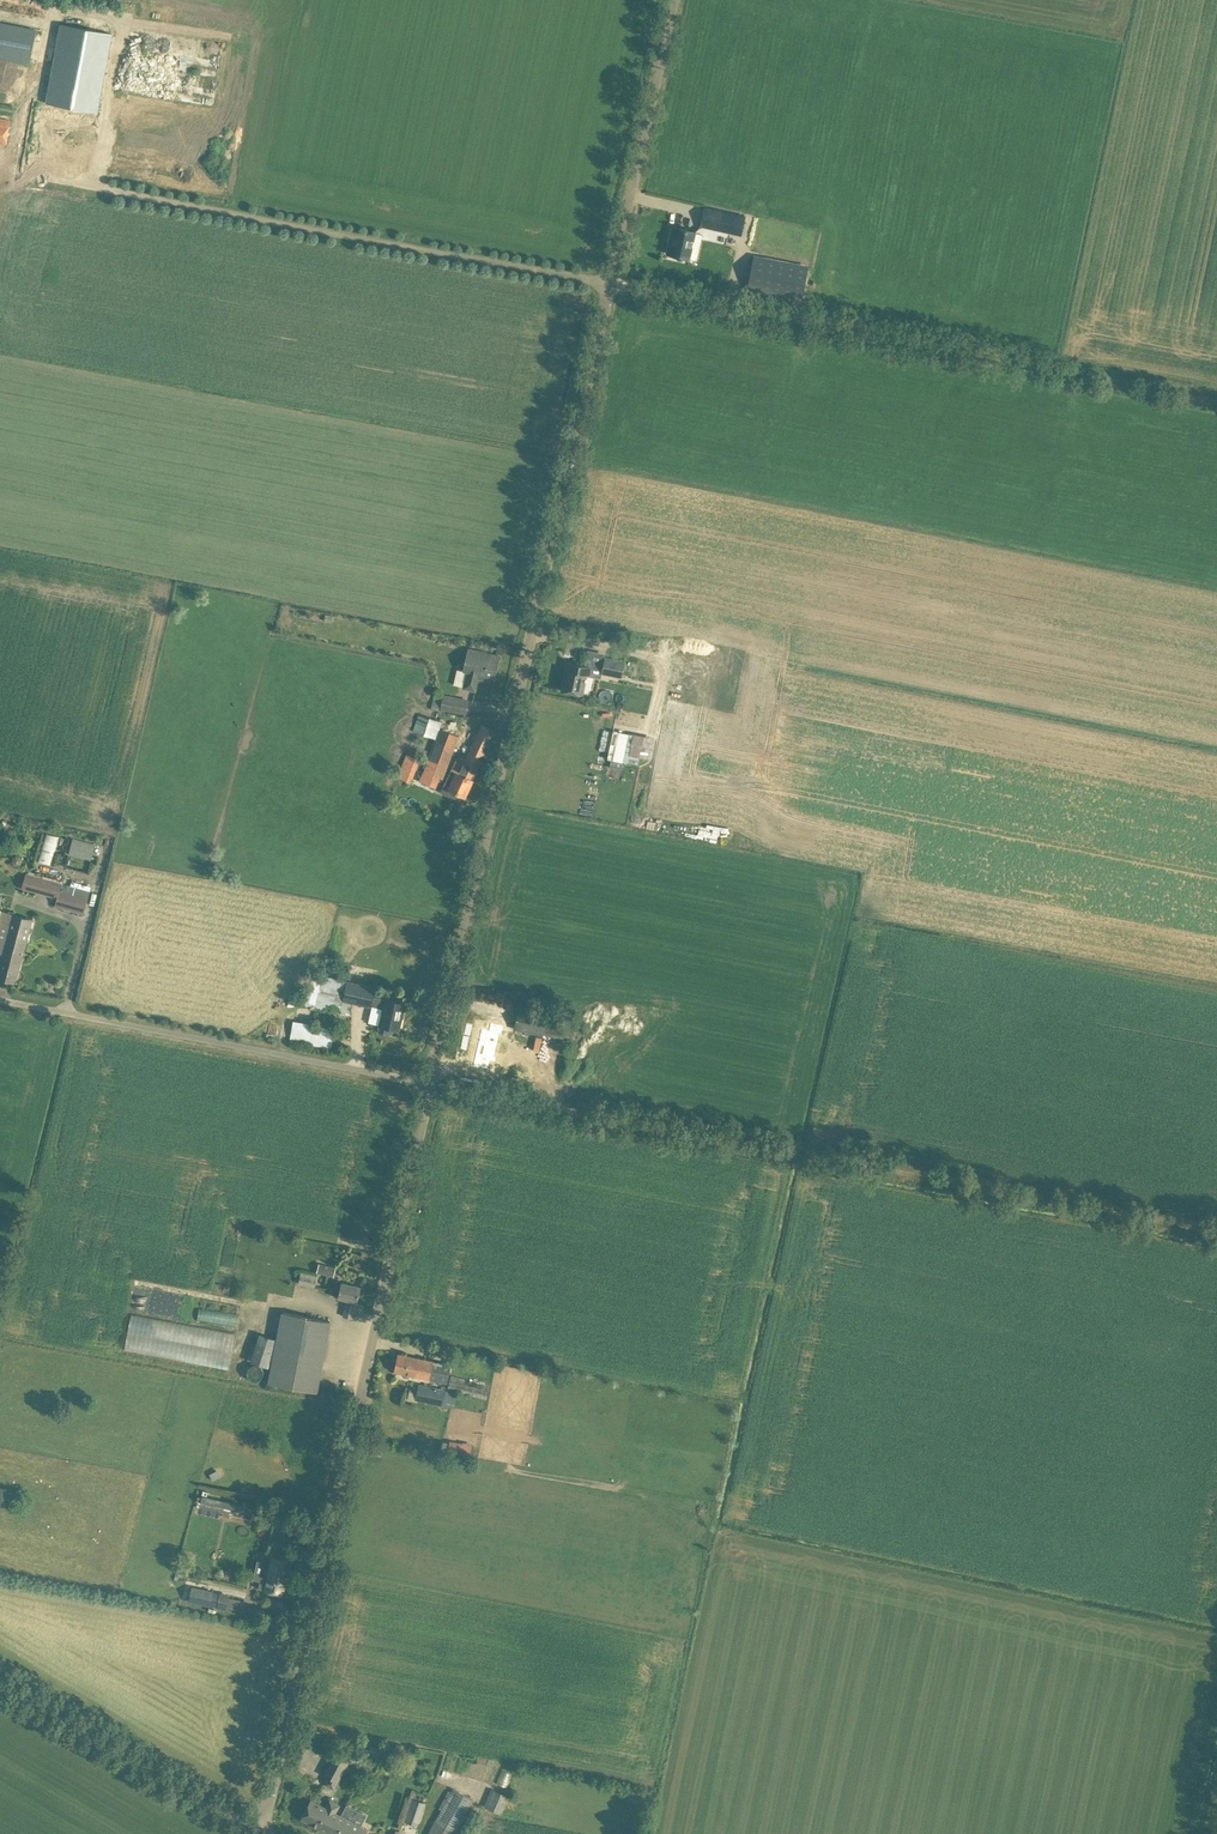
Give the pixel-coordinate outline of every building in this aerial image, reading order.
[(29,68),(37,28),(0,21),(0,57),(16,60),(15,66),(10,89),(24,92),(29,68)] [(97,113),(100,101),(112,34),(61,24),(47,103),(97,113)] [(218,77),(221,65),(205,62),(202,74),(218,77)] [(0,118),(0,143),(7,144),(10,120),(0,118)] [(733,213),(717,210),(705,207),(701,226),(729,232),(742,235),(746,216),(733,213)] [(674,227),(668,253),(689,258),(697,260),(703,235),(694,233),(695,232),(674,227)] [(748,288),(802,298),(809,265),(754,254),(748,288)] [(499,656),(488,653),(469,648),(463,674),(466,675),(464,687),(476,690),(479,678),(493,681),(499,656)] [(622,677),(625,659),(604,656),(601,673),(622,677)] [(592,667),(580,664),(568,662),(566,671),(568,671),(567,679),(564,678),(562,690),(584,695),(587,676),(590,676),(592,667)] [(636,688),(631,717),(646,720),(652,691),(636,688)] [(468,700),(444,696),(434,694),(432,707),(441,709),(465,713),(468,700)] [(416,731),(426,735),(427,734),(429,735),(434,719),(419,714),(413,730),(416,731)] [(496,731),(485,726),(482,724),(459,773),(456,772),(448,789),(465,796),(496,731)] [(443,779),(459,736),(439,729),(424,772),(443,779)] [(411,782),(420,759),(407,754),(398,777),(411,782)] [(94,859),(98,843),(74,837),(70,853),(94,859)] [(91,890),(26,872),(22,888),(57,897),(55,905),(84,913),(91,890)] [(26,942),(32,919),(1,911),(0,913),(0,939),(6,940),(7,937),(26,942)] [(2,953),(0,962),(0,978),(16,983),(26,942),(7,937),(6,940),(0,939),(0,953),(2,953)] [(322,975),(322,976),(309,973),(302,998),(316,1002),(314,1007),(324,1010),(326,1003),(342,1006),(341,1010),(344,1011),(346,1001),(371,1007),(371,1005),(384,1008),(380,1025),(381,1025),(380,1032),(388,1034),(390,1027),(399,1029),(405,1003),(404,1003),(406,996),(396,993),(394,1001),(373,996),(375,988),(322,975)] [(564,1023),(546,1019),(547,1016),(519,1010),(514,1028),(542,1035),(561,1039),(562,1037),(574,1040),(576,1029),(564,1026),(564,1023)] [(334,1046),(337,1026),(295,1021),(292,1041),(334,1046)] [(476,1044),(472,1065),(487,1068),(489,1060),(493,1061),(495,1056),(492,1056),(497,1032),(500,1033),(502,1025),(501,1025),(494,1023),(489,1022),(487,1029),(480,1028),(476,1044)] [(336,1267),(319,1263),(316,1272),(334,1277),(336,1267)] [(314,1287),(317,1274),(302,1270),(299,1283),(314,1287)] [(361,1287),(349,1284),(342,1282),(338,1297),(347,1300),(343,1316),(353,1318),(357,1302),(358,1302),(361,1287)] [(199,1321),(238,1326),(240,1313),(201,1308),(199,1321)] [(330,1321),(319,1318),(282,1311),(276,1338),(260,1333),(251,1361),(268,1366),(275,1348),(269,1382),(317,1391),(330,1321)] [(131,1314),(125,1350),(231,1368),(234,1352),(238,1332),(131,1314)] [(451,1364),(411,1356),(399,1354),(395,1371),(448,1382),(451,1364)] [(472,1382),(473,1380),(451,1374),(447,1390),(419,1383),(417,1392),(411,1390),(409,1397),(455,1408),(459,1393),(487,1399),(490,1386),(472,1382)] [(440,1452),(447,1453),(447,1455),(469,1459),(473,1443),(463,1441),(463,1442),(450,1440),(450,1442),(442,1441),(440,1452)] [(251,1519),(254,1507),(203,1496),(200,1508),(251,1519)] [(291,1560),(272,1555),(271,1557),(266,1556),(259,1588),(264,1589),(264,1591),(283,1595),(291,1560)] [(213,1592),(192,1587),(189,1600),(210,1605),(213,1592)] [(229,1595),(220,1593),(217,1606),(226,1608),(226,1607),(243,1610),(245,1600),(228,1597),(229,1595)] [(349,1762),(335,1754),(324,1774),(328,1776),(324,1784),(334,1789),(338,1782),(349,1762)] [(473,1799),(454,1788),(429,1833),(453,1833),(473,1799)] [(492,1788),(484,1806),(501,1813),(508,1795),(492,1788)] [(418,1823),(425,1801),(414,1797),(407,1820),(418,1823)] [(335,1812),(339,1805),(330,1800),(326,1807),(311,1799),(301,1818),(328,1833),(339,1814),(335,1812)] [(368,1829),(339,1814),(328,1833),(331,1833),(365,1833),(368,1829)]
